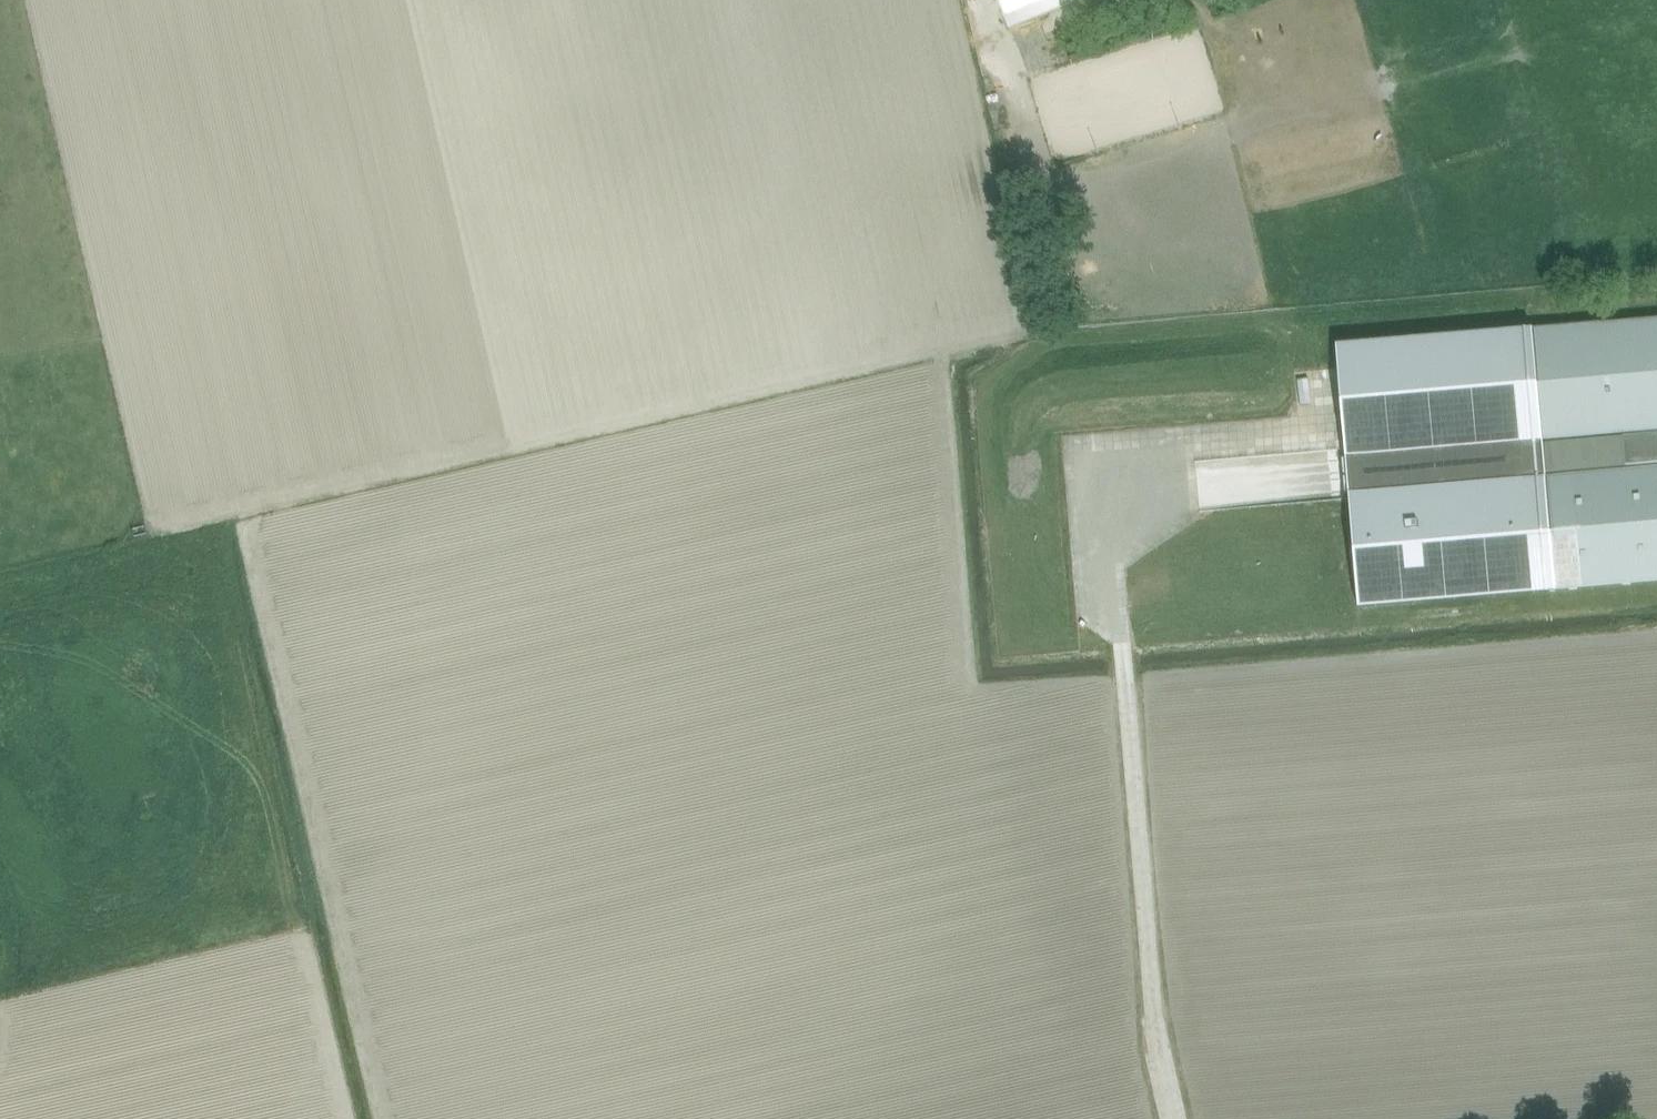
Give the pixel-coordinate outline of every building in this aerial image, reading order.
[(1009,28),(1076,0),(997,0),(1009,28)] [(1340,346),(1362,607),(1555,590),(1542,438),(1623,431),(1626,465),(1656,462),(1656,319),(1601,324),(1532,329),(1340,346)] [(1656,581),(1656,462),(1626,465),(1623,431),(1542,438),(1555,590),(1656,581)]
